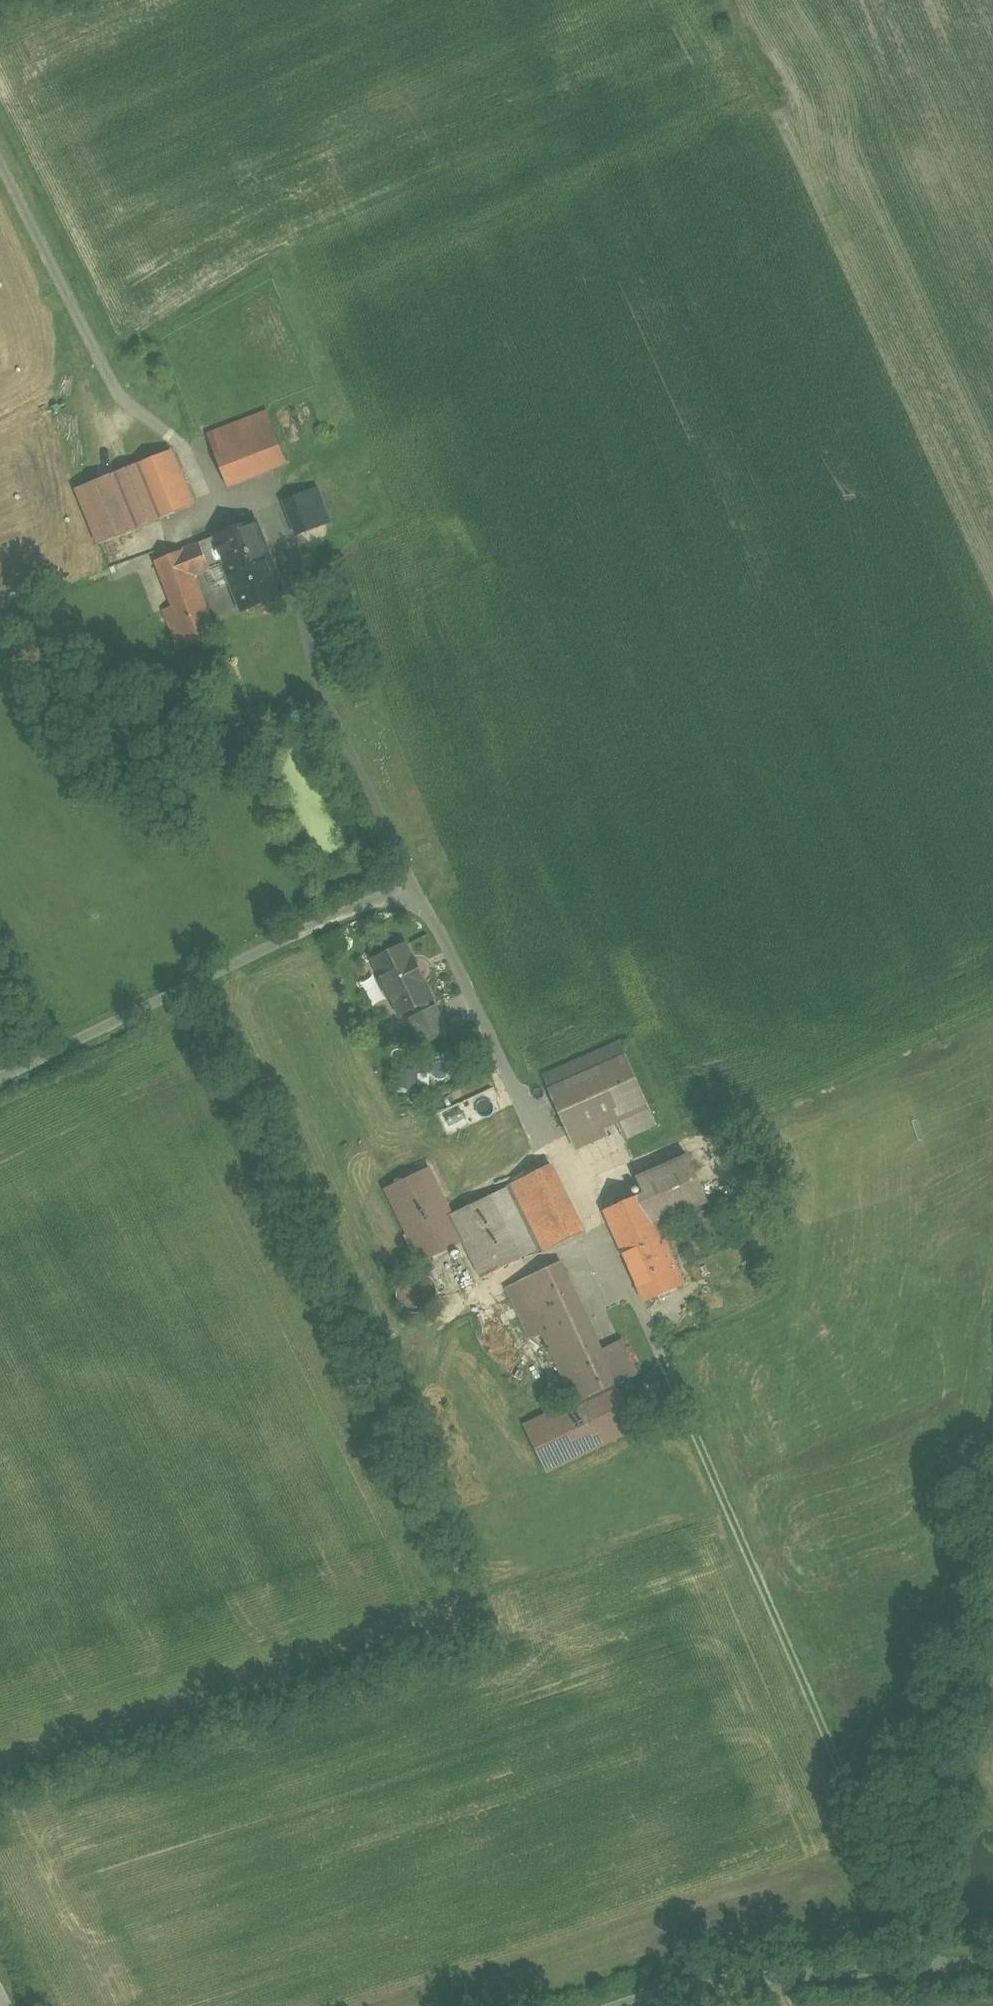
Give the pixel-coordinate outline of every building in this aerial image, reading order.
[(267,410),(208,433),(228,486),(288,462),(267,410)] [(171,450),(139,463),(161,518),(193,505),(171,450)] [(139,527),(161,518),(139,463),(74,488),(97,547),(140,530),(139,527)] [(334,520),(320,485),(282,500),(296,535),(334,520)] [(255,521),(156,560),(174,605),(164,609),(179,649),(215,636),(192,575),(224,563),(222,558),(263,542),(255,521)] [(263,542),(222,558),(224,563),(243,610),(284,594),(263,542)] [(437,999),(408,941),(371,959),(380,978),(379,981),(388,997),(390,998),(400,1017),(437,999)] [(452,1032),(438,1004),(407,1019),(421,1047),(452,1032)] [(620,1042),(545,1075),(576,1145),(607,1132),(603,1124),(617,1118),(625,1137),(655,1123),(620,1042)] [(417,1090),(419,1069),(401,1068),(399,1088),(417,1090)] [(689,1155),(637,1178),(644,1192),(658,1222),(708,1199),(689,1155)] [(553,1162),(508,1185),(509,1186),(540,1249),(541,1252),(586,1230),(553,1162)] [(451,1214),(454,1213),(431,1166),(384,1189),(421,1263),(465,1242),(451,1214)] [(454,1213),(451,1214),(465,1242),(482,1277),(540,1249),(509,1186),(454,1213)] [(658,1222),(644,1192),(605,1210),(645,1301),(685,1283),(658,1222)] [(602,1348),(562,1261),(508,1286),(532,1338),(544,1332),(573,1402),(618,1381),(602,1348)] [(431,1276),(428,1274),(424,1272),(419,1271),(416,1271),(412,1272),(408,1273),(405,1275),(402,1278),(400,1281),(398,1285),(397,1287),(397,1289),(397,1293),(397,1297),(398,1300),(400,1302),(401,1305),(403,1307),(406,1309),(410,1311),(415,1313),(419,1313),(423,1312),(426,1311),(429,1310),(431,1308),(433,1306),(436,1303),(437,1300),(438,1297),(438,1294),(438,1292),(438,1289),(438,1287),(437,1284),(435,1281),(433,1278),(431,1276)] [(624,1338),(602,1348),(618,1381),(619,1383),(640,1373),(624,1338)] [(619,1383),(618,1381),(573,1402),(526,1423),(549,1473),(641,1431),(619,1383)]
